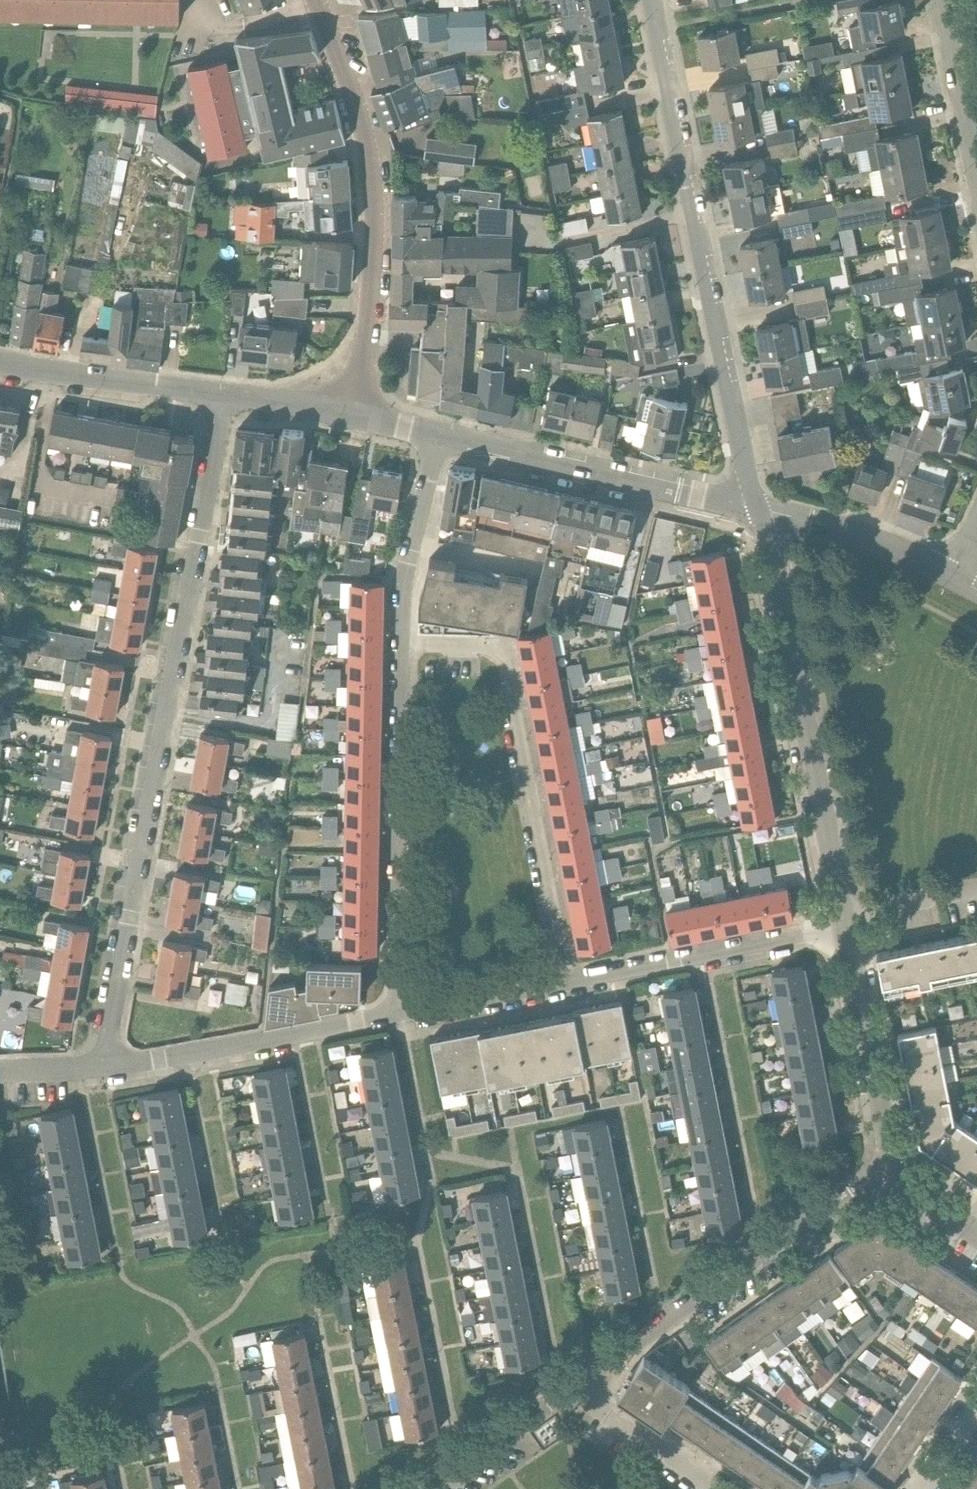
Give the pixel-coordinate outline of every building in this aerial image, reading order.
[(7,16),(20,16),(93,17),(129,18),(147,18),(160,19),(180,19),(181,0),(0,0),(0,16),(7,16)] [(248,10),(275,0),(244,0),(248,10)] [(610,9),(608,0),(560,0),(563,18),(610,9)] [(867,49),(877,47),(875,36),(904,30),(899,2),(887,4),(887,0),(847,0),(837,2),(840,15),(858,11),(861,26),(849,28),(854,52),(867,49)] [(581,40),(615,32),(610,9),(563,18),(568,42),(581,40)] [(421,51),(488,50),(486,10),(447,11),(447,12),(418,13),(419,40),(421,40),(421,51)] [(369,53),(407,41),(408,40),(400,11),(359,16),(369,53)] [(706,66),(742,59),(736,29),(700,37),(706,66)] [(227,59),(202,65),(189,68),(210,156),(248,147),(245,136),(258,133),(265,162),(265,163),(296,155),(326,147),(344,143),(346,142),(346,139),(344,133),(341,121),(337,105),(336,99),(320,104),(294,110),(283,67),(282,60),(296,58),(320,55),(318,47),(312,31),(282,36),(274,37),(246,39),(236,40),(242,65),(229,68),(227,59)] [(586,65),(620,58),(615,32),(581,40),(586,65)] [(526,50),(542,47),(541,38),(525,42),(526,50)] [(446,95),(464,94),(457,71),(455,64),(420,73),(416,74),(413,63),(407,41),(369,53),(380,89),(417,78),(420,90),(444,86),(446,95)] [(531,72),(547,68),(542,47),(526,50),(531,72)] [(749,70),(777,64),(781,63),(777,47),(746,54),(749,70)] [(855,91),(906,82),(901,54),(869,61),(867,49),(854,52),(806,61),(809,75),(822,72),(820,63),(844,59),(846,67),(851,66),(855,91)] [(586,65),(591,90),(625,83),(620,58),(586,65)] [(751,82),(780,76),(777,64),(749,70),(751,82)] [(434,110),(440,108),(446,95),(444,86),(420,90),(417,78),(380,89),(373,92),(386,128),(400,123),(417,116),(419,124),(437,117),(434,110)] [(716,117),(751,110),(746,82),(710,89),(716,117)] [(868,104),(871,116),(871,118),(876,117),(912,109),(906,82),(855,91),(858,106),(868,104)] [(65,107),(88,109),(90,89),(67,86),(65,107)] [(90,89),(88,109),(112,112),(114,91),(90,89)] [(158,96),(157,96),(114,91),(112,112),(156,117),(158,96)] [(536,102),(539,115),(587,105),(584,91),(561,96),(561,97),(536,102)] [(587,105),(539,115),(541,127),(563,123),(564,127),(589,123),(593,143),(627,137),(621,111),(589,118),(587,105)] [(721,143),(756,136),(751,110),(716,117),(721,143)] [(876,117),(871,118),(871,116),(821,126),(823,139),(843,135),(878,128),(876,117)] [(768,146),(796,140),(794,128),(766,133),(768,146)] [(881,168),(922,159),(917,133),(880,140),(878,128),(843,135),(846,153),(868,148),(872,170),(881,168)] [(425,158),(476,164),(478,143),(428,136),(425,158)] [(598,170),(632,163),(627,137),(593,143),(598,170)] [(771,158),(798,153),(796,140),(768,146),(771,158)] [(350,196),(348,161),(328,163),(326,148),(296,156),(296,166),(308,165),(310,199),(350,196)] [(732,195),(768,188),(771,187),(765,158),(726,166),(732,195)] [(881,168),(886,196),(928,188),(922,159),(881,168)] [(552,179),(570,175),(567,162),(549,166),(552,179)] [(603,195),(637,188),(632,163),(598,170),(603,195)] [(17,174),(15,186),(34,188),(36,177),(17,174)] [(554,192),(572,189),(570,175),(552,179),(554,192)] [(184,208),(191,210),(196,186),(189,184),(184,208)] [(444,217),(450,217),(451,202),(479,206),(499,208),(500,193),(460,188),(460,194),(438,192),(437,201),(417,201),(417,197),(393,197),(393,232),(394,232),(415,232),(415,222),(442,223),(444,217)] [(607,212),(608,221),(642,215),(637,188),(603,195),(592,198),(595,215),(607,212)] [(737,222),(773,215),(768,188),(732,195),(737,222)] [(837,218),(885,208),(887,208),(884,195),(835,204),(837,218)] [(315,228),(350,226),(352,225),(350,196),(310,199),(304,199),(305,215),(314,215),(315,228)] [(239,238),(276,239),(278,204),(250,202),(249,225),(240,224),(239,238)] [(479,206),(479,234),(512,235),(513,210),(499,208),(479,206)] [(780,226),(811,220),(809,207),(777,214),(780,226)] [(840,230),(887,221),(885,208),(837,218),(840,230)] [(169,268),(180,270),(191,213),(180,210),(169,268)] [(906,246),(946,238),(940,210),(891,219),(894,233),(903,231),(906,246)] [(563,236),(589,231),(586,218),(560,223),(563,236)] [(783,239),(814,233),(811,220),(780,226),(783,239)] [(394,232),(394,253),(393,298),(391,298),(391,300),(390,325),(424,327),(446,328),(448,301),(428,300),(414,300),(414,277),(441,277),(441,272),(478,271),(477,286),(458,285),(456,302),(518,306),(519,269),(512,269),(512,235),(479,234),(460,234),(443,234),(442,223),(415,222),(415,232),(394,232)] [(626,270),(660,263),(655,237),(621,243),(626,270)] [(884,265),(887,277),(896,275),(911,272),(951,265),(946,238),(906,246),(909,258),(898,260),(898,262),(884,265)] [(747,274),(782,267),(777,240),(742,247),(747,274)] [(316,282),(351,285),(352,285),(354,245),(319,243),(316,282)] [(568,261),(594,256),(591,243),(565,248),(568,261)] [(32,345),(39,309),(42,291),(47,252),(26,248),(21,279),(12,341),(32,345)] [(632,296),(665,290),(660,263),(626,270),(616,272),(622,298),(632,296)] [(64,288),(78,290),(83,267),(68,264),(64,288)] [(78,290),(92,293),(97,270),(83,267),(78,290)] [(752,300),(787,293),(782,267),(747,274),(752,300)] [(898,287),(896,275),(887,277),(851,284),(853,296),(879,291),(898,287)] [(276,298),(304,298),(305,282),(274,279),(273,298),(276,298)] [(955,288),(924,294),(922,283),(912,285),(898,287),(879,291),(881,304),(914,297),(916,297),(922,324),(961,316),(955,288)] [(795,306),(827,299),(824,285),(793,292),(795,306)] [(134,287),(133,301),(172,304),(175,290),(134,287)] [(577,306),(595,302),(592,289),(575,292),(577,306)] [(175,290),(172,304),(188,304),(190,291),(176,291),(176,290),(175,290)] [(637,322),(670,315),(665,290),(632,296),(637,322)] [(34,346),(59,351),(65,313),(57,312),(60,294),(42,291),(39,309),(41,309),(34,346)] [(232,314),(244,315),(246,293),(234,292),(232,314)] [(274,314),(306,318),(308,298),(304,298),(276,298),(274,314)] [(804,319),(830,313),(827,299),(795,306),(798,320),(804,319)] [(133,306),(132,318),(166,321),(165,323),(186,325),(188,305),(172,304),(133,301),(133,306)] [(476,413),(478,390),(462,387),(467,318),(499,320),(499,322),(533,325),(534,307),(518,306),(456,302),(448,301),(446,328),(445,353),(441,401),(440,405),(476,413)] [(579,318),(588,317),(597,315),(595,302),(577,306),(579,318)] [(107,361),(128,364),(131,326),(132,318),(133,306),(113,303),(109,339),(107,361)] [(679,357),(675,340),(670,315),(637,322),(645,364),(679,357)] [(927,350),(927,351),(966,343),(961,316),(922,324),(924,337),(914,339),(917,352),(927,350)] [(764,359),(810,350),(804,319),(798,320),(790,321),(790,323),(758,329),(764,359)] [(239,359),(269,362),(272,326),(243,323),(239,359)] [(165,329),(140,327),(131,326),(128,364),(160,368),(165,329)] [(272,326),(269,362),(294,365),(295,356),(303,357),(304,342),(296,342),(298,329),(272,326)] [(417,395),(441,401),(445,353),(446,328),(424,327),(422,351),(411,350),(408,392),(417,394),(417,395)] [(81,357),(107,361),(109,339),(83,336),(81,357)] [(519,368),(544,371),(547,350),(512,345),(485,342),(482,363),(481,363),(478,390),(476,413),(508,420),(514,393),(502,390),(505,367),(503,367),(504,352),(510,353),(509,360),(519,361),(519,368)] [(579,354),(563,352),(563,353),(547,350),(544,371),(564,374),(565,368),(581,370),(584,355),(579,354)] [(769,386),(804,379),(810,377),(809,373),(816,371),(812,350),(810,350),(764,359),(769,386)] [(898,369),(915,365),(913,353),(867,361),(868,374),(898,369)] [(606,358),(584,355),(581,370),(604,373),(606,358)] [(930,408),(962,403),(969,401),(963,369),(950,372),(947,359),(915,365),(898,369),(898,373),(900,383),(919,379),(922,393),(925,409),(930,408)] [(612,373),(638,377),(641,365),(615,360),(612,373)] [(812,389),(844,383),(841,367),(816,371),(809,373),(810,377),(812,389)] [(662,387),(665,399),(645,394),(639,419),(640,419),(682,430),(688,404),(676,402),(679,391),(678,384),(681,384),(679,371),(654,376),(656,388),(662,387)] [(542,423),(569,430),(575,397),(549,390),(542,423)] [(828,425),(789,432),(786,420),(802,417),(797,392),(771,397),(779,435),(786,471),(836,461),(828,425)] [(600,403),(575,397),(569,430),(592,435),(600,403)] [(914,426),(910,436),(906,447),(907,447),(924,453),(943,459),(948,446),(957,449),(967,420),(961,418),(964,411),(962,403),(930,408),(923,429),(914,426)] [(13,452),(21,409),(0,406),(0,450),(13,452)] [(49,444),(70,448),(76,414),(55,410),(49,444)] [(601,438),(614,441),(619,415),(606,412),(601,438)] [(70,448),(92,452),(98,418),(76,414),(70,448)] [(92,452),(113,456),(119,422),(98,418),(92,452)] [(635,443),(643,445),(642,448),(676,455),(682,430),(640,419),(635,443)] [(134,460),(134,457),(141,426),(119,422),(113,456),(134,460)] [(153,472),(188,478),(189,478),(195,446),(193,446),(195,436),(189,435),(189,434),(178,431),(177,438),(171,437),(172,430),(141,425),(141,426),(134,457),(143,459),(141,470),(153,472)] [(273,493),(295,496),(296,487),(299,487),(302,457),(305,432),(285,430),(282,455),(278,455),(276,471),(273,493)] [(234,466),(252,468),(256,433),(239,431),(234,466)] [(276,471),(278,455),(280,438),(276,438),(276,435),(256,433),(252,468),(276,471)] [(886,471),(897,474),(907,447),(906,447),(890,441),(881,466),(860,459),(850,491),(876,500),(886,471)] [(907,447),(897,474),(909,478),(899,508),(933,519),(945,485),(917,475),(924,453),(907,447)] [(292,528),(302,530),(322,532),(330,462),(302,457),(299,487),(296,487),(295,496),(292,528)] [(353,516),(342,514),(350,466),(330,462),(322,532),(339,534),(339,539),(349,540),(353,516)] [(237,488),(273,493),(276,471),(252,468),(234,466),(234,468),(240,469),(237,488)] [(54,478),(64,479),(66,469),(56,468),(54,478)] [(366,543),(374,504),(397,509),(400,492),(399,491),(402,474),(373,469),(371,481),(360,479),(353,516),(349,540),(366,543)] [(476,474),(451,470),(442,524),(439,543),(453,546),(454,539),(473,542),(476,525),(478,508),(477,497),(472,496),(476,474)] [(80,482),(82,473),(72,471),(70,480),(80,482)] [(149,493),(184,500),(188,478),(153,472),(149,493)] [(80,482),(90,484),(92,474),(82,473),(80,482)] [(96,485),(106,487),(108,477),(98,475),(96,485)] [(526,485),(483,475),(478,508),(476,525),(490,528),(502,531),(513,534),(516,524),(518,518),(526,485)] [(563,494),(526,485),(518,518),(516,524),(513,534),(514,534),(526,537),(538,540),(550,543),(553,533),(563,494)] [(117,497),(126,499),(128,489),(118,488),(117,497)] [(235,508),(271,513),(273,493),(237,488),(235,508)] [(145,514),(180,521),(184,500),(149,493),(145,514)] [(601,503),(563,494),(553,533),(550,543),(545,563),(539,587),(535,606),(530,628),(548,625),(552,609),(548,608),(555,578),(559,579),(564,561),(585,566),(591,544),(591,542),(601,503)] [(625,562),(628,551),(637,512),(637,511),(601,503),(591,542),(591,544),(585,566),(581,584),(615,592),(622,561),(625,562)] [(113,514),(123,516),(125,506),(115,504),(113,514)] [(19,535),(24,509),(0,505),(0,531),(19,535)] [(233,528),(268,533),(271,513),(235,508),(233,528)] [(142,536),(160,539),(176,542),(180,521),(145,514),(142,536)] [(111,530),(121,532),(122,522),(112,520),(111,530)] [(475,529),(473,542),(473,546),(485,549),(490,528),(476,525),(475,529)] [(224,550),(261,553),(266,553),(268,533),(233,528),(222,527),(220,549),(224,550)] [(490,528),(485,549),(497,552),(502,531),(490,528)] [(514,534),(513,534),(502,531),(497,552),(509,555),(514,534)] [(514,534),(509,555),(521,557),(526,537),(514,534)] [(533,560),(538,540),(526,537),(521,557),(533,560)] [(533,560),(545,563),(550,543),(538,540),(533,560)] [(124,570),(153,575),(158,550),(133,546),(113,543),(111,554),(126,557),(124,570)] [(222,568),(259,572),(261,553),(224,550),(222,568)] [(687,585),(727,577),(722,553),(693,558),(693,559),(684,561),(684,560),(669,563),(671,574),(683,572),(686,586),(687,585)] [(344,573),(369,576),(371,560),(346,557),(344,573)] [(520,631),(524,605),(527,585),(528,578),(501,574),(500,581),(455,574),(457,563),(430,559),(424,586),(421,600),(420,629),(495,632),(496,626),(517,630),(520,631)] [(221,590),(261,593),(264,572),(259,572),(222,568),(222,574),(213,573),(212,584),(221,585),(221,590)] [(120,593),(149,597),(153,575),(124,570),(120,593)] [(701,608),(732,602),(727,577),(687,585),(690,599),(675,602),(678,613),(692,610),(701,608)] [(93,589),(110,592),(112,582),(95,578),(93,589)] [(322,593),(331,593),(331,581),(323,581),(322,593)] [(331,581),(331,593),(331,597),(343,597),(343,582),(331,581)] [(352,607),(382,607),(383,583),(353,582),(343,582),(343,597),(342,606),(352,607)] [(527,585),(524,605),(535,606),(539,587),(527,585)] [(91,600),(109,603),(110,592),(93,589),(91,600)] [(217,610),(254,614),(259,615),(261,593),(221,590),(220,594),(211,592),(210,604),(218,605),(217,610)] [(115,619),(144,624),(149,597),(120,593),(115,619)] [(606,624),(622,628),(627,606),(611,602),(606,624)] [(732,602),(701,608),(703,618),(706,631),(737,625),(732,602)] [(352,607),(352,621),(351,632),(382,633),(382,607),(352,607)] [(233,632),(247,634),(252,634),(254,614),(217,610),(215,629),(233,632)] [(694,620),(692,610),(678,613),(680,623),(694,620)] [(100,616),(96,638),(96,639),(111,642),(111,643),(140,648),(144,624),(115,619),(100,616)] [(341,632),(341,620),(327,620),(327,632),(341,632)] [(561,640),(577,637),(574,625),(559,629),(561,640)] [(711,656),(741,650),(737,625),(706,631),(711,656)] [(260,635),(269,636),(270,627),(261,626),(260,635)] [(244,656),(245,652),(247,634),(233,632),(215,629),(210,628),(208,652),(244,656)] [(48,630),(46,642),(78,648),(80,636),(48,630)] [(525,661),(554,655),(549,631),(519,636),(520,638),(525,661)] [(339,643),(341,643),(341,632),(327,632),(327,641),(327,643),(339,643)] [(382,633),(351,632),(351,643),(351,656),(381,657),(382,633)] [(66,658),(80,661),(80,659),(87,660),(89,649),(78,648),(46,642),(39,641),(38,652),(37,653),(66,658)] [(687,660),(702,657),(700,647),(685,650),(687,660)] [(741,650),(711,656),(716,680),(746,674),(741,650)] [(212,670),(247,674),(249,653),(245,652),(244,656),(208,652),(208,653),(199,652),(198,664),(213,665),(212,670)] [(529,685),(559,679),(554,655),(525,661),(529,685)] [(351,680),(381,680),(381,657),(351,656),(351,680)] [(687,660),(689,671),(705,668),(702,657),(687,660)] [(95,662),(87,660),(80,659),(80,661),(66,658),(61,680),(76,683),(91,686),(90,687),(119,693),(124,666),(95,661),(95,662)] [(568,678),(583,675),(581,664),(566,667),(568,678)] [(326,679),(342,679),(342,669),(326,668),(326,673),(326,679)] [(203,690),(240,695),(244,695),(247,674),(212,670),(212,675),(197,673),(195,684),(204,685),(203,690)] [(716,680),(718,694),(720,702),(751,696),(746,674),(716,680)] [(264,690),(266,677),(255,675),(253,688),(264,690)] [(573,688),(586,685),(583,675),(568,678),(570,689),(573,688)] [(35,685),(50,688),(52,679),(37,676),(35,685)] [(534,708),(563,702),(563,703),(576,700),(573,688),(570,689),(568,678),(559,679),(529,685),(534,708)] [(342,679),(326,679),(326,681),(326,691),(342,692),(342,679)] [(381,680),(351,680),(350,707),(380,707),(381,680)] [(73,696),(71,708),(115,716),(119,693),(90,687),(88,699),(73,696)] [(201,710),(237,715),(240,695),(203,690),(201,710)] [(696,707),(708,705),(707,695),(694,698),(696,707)] [(725,728),(756,722),(751,696),(720,702),(708,705),(696,707),(699,719),(714,716),(717,729),(725,728)] [(539,733),(568,727),(563,703),(563,702),(534,708),(539,733)] [(350,707),(350,719),(350,732),(380,732),(380,707),(350,707)] [(579,725),(593,722),(591,711),(577,714),(579,725)] [(339,732),(339,719),(326,718),(325,731),(339,732)] [(581,735),(595,733),(593,722),(579,725),(581,735)] [(706,757),(761,747),(756,722),(725,728),(728,742),(704,747),(706,757)] [(543,758),(573,752),(568,727),(539,733),(543,758)] [(78,755),(107,761),(112,737),(79,731),(67,729),(65,740),(80,743),(78,755)] [(339,742),(339,732),(325,731),(325,742),(339,742)] [(380,732),(350,732),(349,755),(379,756),(380,732)] [(197,760),(226,765),(228,754),(243,757),(246,743),(202,735),(197,760)] [(280,757),(291,759),(294,742),(277,739),(269,738),(267,755),(280,757)] [(761,747),(731,753),(736,777),(765,771),(761,747)] [(548,782),(577,776),(587,774),(585,764),(582,750),(573,752),(543,758),(548,782)] [(48,776),(103,784),(107,761),(78,755),(78,756),(66,754),(64,767),(50,764),(48,776)] [(349,780),(379,781),(379,756),(349,755),(349,780)] [(706,757),(695,760),(697,771),(723,765),(721,755),(706,757)] [(192,785),(221,790),(222,789),(237,792),(239,781),(224,778),(226,765),(197,760),(192,785)] [(587,774),(602,771),(600,761),(585,764),(587,774)] [(324,780),(339,780),(340,768),(324,768),(324,780)] [(589,785),(604,782),(602,771),(587,774),(589,785)] [(740,800),(770,794),(765,771),(736,777),(740,800)] [(728,775),(731,800),(738,799),(734,774),(728,775)] [(69,804),(98,809),(103,784),(48,776),(44,775),(43,782),(47,783),(46,787),(71,792),(69,804)] [(552,804),(582,798),(577,776),(548,782),(552,804)] [(324,780),(323,790),(339,790),(339,780),(324,780)] [(348,804),(378,805),(379,781),(349,780),(348,804)] [(716,806),(731,803),(728,792),(713,795),(716,806)] [(740,800),(745,825),(775,819),(770,794),(740,800)] [(8,822),(11,796),(4,795),(1,821),(8,822)] [(557,829),(586,823),(582,798),(552,804),(557,829)] [(718,816),(733,813),(731,803),(716,806),(718,816)] [(65,829),(94,835),(98,809),(69,804),(67,817),(52,815),(50,826),(65,829)] [(185,829),(214,834),(216,822),(231,825),(233,812),(218,810),(218,809),(189,804),(185,829)] [(348,827),(378,828),(378,805),(348,804),(348,827)] [(597,822),(611,819),(609,809),(595,812),(597,822)] [(648,818),(653,844),(666,841),(661,816),(648,818)] [(338,827),(338,817),(323,817),(323,827),(338,827)] [(599,833),(614,830),(611,819),(597,822),(599,833)] [(562,854),(591,848),(586,823),(557,829),(562,854)] [(776,825),(754,829),(756,841),(778,837),(776,825)] [(322,838),(338,839),(338,827),(323,827),(322,838)] [(347,851),(377,852),(378,828),(348,827),(347,851)] [(180,853),(209,859),(209,858),(224,861),(226,850),(211,847),(214,834),(185,829),(180,853)] [(45,873),(85,881),(90,855),(47,847),(42,872),(45,873)] [(567,878),(596,873),(591,848),(562,854),(567,878)] [(347,879),(377,879),(377,852),(347,851),(347,879)] [(607,871),(621,868),(619,857),(604,860),(607,871)] [(321,878),(337,878),(337,866),(322,866),(321,878)] [(762,883),(772,880),(770,866),(759,868),(762,883)] [(609,881),(623,879),(621,868),(607,871),(609,881)] [(748,870),(751,885),(762,883),(759,868),(748,870)] [(39,885),(37,896),(51,899),(81,905),(85,881),(45,873),(43,885),(39,885)] [(172,897),(201,902),(203,890),(219,893),(221,881),(177,873),(172,897)] [(571,904),(601,898),(596,873),(567,878),(571,904)] [(745,927),(739,897),(728,899),(726,889),(724,889),(721,875),(711,877),(721,931),(745,927)] [(697,936),(721,931),(711,877),(699,880),(704,904),(691,907),(697,936)] [(321,878),(321,889),(337,889),(337,878),(321,878)] [(346,902),(376,903),(377,879),(347,879),(346,902)] [(665,901),(677,899),(674,885),(662,888),(665,901)] [(788,887),(774,890),(763,892),(769,922),(794,917),(788,887)] [(769,922),(763,892),(739,897),(745,927),(769,922)] [(168,923),(197,928),(197,927),(212,930),(214,918),(199,916),(201,902),(172,897),(168,923)] [(606,921),(605,921),(601,898),(571,904),(576,927),(606,921)] [(346,927),(376,927),(376,903),(346,902),(346,927)] [(615,919),(630,916),(628,905),(613,908),(615,919)] [(673,941),(697,936),(691,907),(667,912),(673,941)] [(254,948),(269,950),(272,915),(258,913),(257,922),(256,936),(254,948)] [(321,926),(336,926),(336,916),(321,915),(321,926)] [(617,930),(632,927),(630,916),(615,919),(617,930)] [(56,945),(85,951),(89,927),(45,919),(43,931),(58,934),(56,945)] [(580,950),(581,951),(610,946),(606,921),(576,927),(580,950)] [(320,937),(336,937),(336,926),(321,926),(320,937)] [(345,952),(375,953),(376,927),(346,927),(345,952)] [(961,938),(968,975),(971,975),(973,983),(976,982),(976,934),(961,938)] [(948,979),(968,975),(961,938),(941,942),(948,979)] [(160,967),(188,973),(191,959),(206,962),(208,950),(164,942),(160,967)] [(934,982),(948,979),(941,942),(914,947),(922,985),(927,984),(930,999),(937,998),(934,982)] [(26,955),(25,966),(44,970),(51,971),(80,976),(85,951),(56,945),(53,959),(26,955)] [(904,988),(922,985),(914,947),(896,950),(904,988)] [(885,992),(904,988),(896,950),(877,954),(885,992)] [(356,1009),(359,1006),(360,1004),(361,1000),(362,965),(344,964),(309,963),(309,988),(296,990),(295,982),(270,987),(267,1011),(265,1027),(353,1010),(355,1009),(356,1009)] [(42,981),(44,970),(25,966),(23,977),(42,981)] [(155,991),(184,997),(184,996),(199,999),(201,987),(186,984),(188,973),(160,967),(155,991)] [(778,997),(808,991),(803,967),(773,973),(778,997)] [(76,1000),(80,976),(51,971),(47,995),(76,1000)] [(225,1002),(252,1008),(256,987),(229,982),(225,1002)] [(669,1018),(699,1012),(694,988),(665,994),(669,1018)] [(782,1021),(813,1015),(808,991),(778,997),(782,1021)] [(42,1020),(72,1025),(76,1000),(47,995),(40,994),(37,1006),(29,1005),(27,1017),(42,1020)] [(608,1060),(633,1055),(622,1002),(597,1007),(608,1060)] [(959,1016),(966,1015),(964,1003),(957,1004),(959,1016)] [(951,1017),(959,1016),(957,1004),(950,1006),(951,1017)] [(583,1065),(608,1060),(597,1007),(573,1012),(573,1014),(583,1065)] [(674,1042),(704,1037),(699,1012),(669,1018),(674,1042)] [(912,1026),(918,1025),(916,1013),(910,1014),(912,1026)] [(584,1067),(583,1065),(573,1014),(551,1019),(561,1072),(584,1067)] [(905,1027),(912,1026),(910,1014),(903,1015),(905,1027)] [(787,1043),(817,1037),(813,1015),(782,1021),(787,1043)] [(538,1076),(561,1072),(551,1019),(527,1023),(538,1076)] [(515,1081),(538,1076),(527,1023),(505,1028),(515,1081)] [(902,1052),(940,1045),(936,1027),(898,1035),(902,1052)] [(492,1085),(515,1081),(505,1028),(481,1032),(491,1083),(492,1085)] [(491,1083),(481,1032),(481,1030),(456,1035),(466,1088),(491,1083)] [(442,1093),(466,1088),(456,1035),(431,1040),(442,1093)] [(679,1067),(709,1061),(704,1037),(674,1042),(679,1067)] [(793,1072),(823,1066),(817,1037),(787,1043),(790,1059),(759,1064),(761,1075),(792,1070),(793,1072)] [(906,1071),(943,1064),(940,1045),(902,1052),(906,1071)] [(639,1050),(643,1074),(645,1074),(652,1072),(661,1071),(656,1046),(638,1049),(639,1050)] [(366,1076),(395,1070),(391,1048),(361,1053),(366,1076)] [(684,1092),(714,1086),(709,1061),(679,1067),(684,1092)] [(909,1089),(947,1081),(943,1064),(906,1071),(909,1089)] [(797,1094),(827,1088),(823,1066),(793,1072),(797,1094)] [(260,1099),(290,1093),(285,1068),(255,1074),(260,1099)] [(371,1104),(401,1098),(395,1070),(366,1076),(371,1104)] [(618,1104),(642,1099),(638,1080),(630,1082),(632,1091),(616,1095),(618,1104)] [(912,1106),(950,1099),(947,1081),(909,1089),(912,1106)] [(689,1116),(718,1111),(714,1086),(684,1092),(673,1094),(678,1119),(689,1116)] [(802,1117),(832,1111),(827,1088),(797,1094),(802,1117)] [(153,1120),(184,1114),(179,1089),(149,1095),(153,1120)] [(338,1109),(348,1107),(345,1091),(335,1093),(338,1109)] [(264,1123),(294,1118),(290,1093),(260,1099),(264,1123)] [(603,1107),(618,1104),(616,1095),(601,1098),(603,1107)] [(375,1127),(405,1121),(401,1098),(371,1104),(375,1127)] [(920,1144),(933,1152),(955,1121),(950,1099),(912,1106),(920,1144)] [(570,1114),(586,1111),(584,1101),(568,1104),(570,1114)] [(555,1117),(570,1114),(568,1104),(553,1107),(555,1117)] [(47,1141),(77,1135),(73,1110),(42,1116),(47,1141)] [(522,1123),(538,1120),(537,1110),(520,1113),(522,1123)] [(693,1140),(723,1134),(718,1111),(689,1116),(693,1140)] [(807,1142),(837,1136),(832,1111),(802,1117),(807,1142)] [(506,1126),(522,1123),(520,1113),(504,1116),(506,1126)] [(158,1145),(188,1139),(184,1114),(153,1120),(158,1145)] [(451,1137),(475,1132),(473,1123),(457,1126),(456,1116),(447,1118),(451,1137)] [(269,1148),(299,1142),(294,1118),(264,1123),(269,1148)] [(475,1132),(490,1129),(488,1119),(473,1123),(475,1132)] [(380,1151),(410,1146),(405,1121),(375,1127),(380,1151)] [(576,1127),(581,1151),(611,1145),(606,1121),(576,1127)] [(933,1152),(948,1163),(970,1131),(955,1121),(933,1152)] [(963,1173),(976,1152),(976,1136),(970,1131),(948,1163),(963,1173)] [(698,1163),(727,1158),(723,1134),(693,1140),(698,1163)] [(52,1165),(82,1159),(77,1135),(47,1141),(52,1165)] [(163,1169),(193,1163),(188,1139),(158,1145),(163,1169)] [(274,1172),(303,1166),(299,1142),(269,1148),(274,1172)] [(581,1151),(586,1175),(616,1169),(611,1145),(581,1151)] [(384,1175),(414,1169),(410,1146),(380,1151),(384,1175)] [(976,1182),(976,1152),(963,1173),(976,1182)] [(355,1170),(352,1156),(345,1157),(348,1171),(355,1170)] [(703,1188),(732,1183),(727,1158),(698,1163),(703,1188)] [(56,1189),(87,1183),(82,1159),(52,1165),(56,1189)] [(168,1192),(198,1186),(193,1163),(163,1169),(168,1192)] [(278,1196),(308,1190),(303,1166),(274,1172),(278,1196)] [(389,1200),(418,1194),(414,1169),(384,1175),(389,1200)] [(586,1175),(590,1199),(621,1193),(616,1169),(586,1175)] [(374,1176),(377,1198),(385,1197),(383,1175),(374,1176)] [(61,1213),(92,1207),(87,1183),(56,1189),(61,1213)] [(707,1210),(737,1205),(732,1183),(703,1188),(707,1210)] [(172,1217),(203,1211),(198,1186),(168,1192),(172,1217)] [(308,1190),(278,1196),(283,1220),(313,1215),(308,1190)] [(510,1215),(506,1192),(476,1198),(480,1221),(510,1215)] [(590,1199),(596,1225),(626,1219),(621,1193),(590,1199)] [(737,1205),(707,1210),(712,1237),(742,1231),(737,1205)] [(66,1238),(97,1232),(92,1207),(61,1213),(66,1238)] [(177,1241),(207,1235),(203,1211),(172,1217),(177,1241)] [(515,1241),(510,1215),(480,1221),(485,1246),(515,1241)] [(136,1237),(170,1235),(169,1219),(135,1221),(136,1237)] [(596,1225),(600,1249),(630,1243),(626,1219),(596,1225)] [(892,1269),(904,1277),(922,1250),(910,1242),(883,1224),(882,1227),(879,1227),(876,1227),(874,1224),(849,1242),(835,1252),(855,1280),(869,1270),(881,1262),(892,1269)] [(66,1238),(71,1262),(101,1256),(97,1232),(66,1238)] [(485,1246),(490,1269),(520,1263),(515,1241),(485,1246)] [(600,1249),(605,1272),(635,1266),(630,1243),(600,1249)] [(904,1277),(923,1290),(941,1263),(922,1250),(904,1277)] [(29,1270),(39,1269),(37,1255),(27,1257),(29,1270)] [(812,1268),(833,1297),(851,1285),(830,1255),(812,1268)] [(379,1292),(410,1286),(405,1263),(374,1269),(379,1292)] [(490,1269),(495,1294),(525,1288),(520,1263),(490,1269)] [(923,1290),(940,1301),(958,1274),(941,1263),(923,1290)] [(635,1266),(605,1272),(610,1297),(640,1291),(635,1266)] [(815,1310),(833,1297),(812,1268),(794,1280),(815,1310)] [(959,1314),(976,1287),(958,1274),(940,1301),(959,1314)] [(797,1323),(815,1310),(794,1280),(776,1293),(797,1323)] [(359,1298),(358,1298),(356,1286),(336,1290),(338,1302),(347,1300),(349,1309),(361,1306),(359,1298)] [(384,1317),(415,1310),(410,1286),(379,1292),(384,1317)] [(959,1314),(976,1326),(976,1287),(959,1314)] [(495,1294),(500,1319),(530,1313),(525,1288),(495,1294)] [(779,1336),(797,1323),(776,1293),(758,1306),(779,1336)] [(761,1348),(779,1336),(758,1306),(740,1319),(761,1348)] [(389,1342),(420,1335),(415,1310),(384,1317),(389,1342)] [(500,1319),(504,1343),(535,1337),(530,1313),(500,1319)] [(873,1315),(858,1323),(865,1336),(880,1328),(873,1315)] [(744,1361),(761,1348),(740,1319),(723,1331),(744,1361)] [(887,1328),(895,1333),(900,1324),(892,1319),(887,1328)] [(900,1324),(895,1333),(902,1337),(907,1329),(900,1324)] [(909,1336),(915,1340),(921,1331),(913,1327),(908,1335),(909,1336)] [(726,1373),(744,1361),(723,1331),(705,1343),(726,1373)] [(922,1345),(928,1336),(921,1331),(915,1340),(922,1345)] [(279,1364),(310,1357),(305,1333),(274,1339),(279,1364)] [(393,1364),(424,1358),(420,1335),(389,1342),(393,1364)] [(539,1361),(535,1337),(504,1343),(509,1367),(539,1361)] [(862,1359),(873,1367),(880,1356),(869,1349),(862,1359)] [(284,1390),(315,1383),(310,1357),(279,1364),(284,1390)] [(663,1427),(668,1420),(682,1400),(691,1388),(645,1357),(618,1396),(663,1427)] [(397,1387),(429,1381),(424,1358),(393,1364),(397,1387)] [(919,1377),(949,1398),(962,1379),(932,1358),(919,1377)] [(953,1365),(960,1370),(965,1363),(958,1358),(953,1365)] [(937,1416),(949,1398),(919,1377),(908,1370),(900,1383),(910,1390),(907,1395),(937,1416)] [(402,1409),(433,1403),(429,1381),(397,1387),(402,1409)] [(288,1411),(320,1405),(315,1383),(284,1390),(288,1411)] [(668,1420),(685,1432),(707,1400),(691,1388),(682,1400),(668,1420)] [(925,1433),(937,1416),(907,1395),(903,1400),(895,1412),(925,1433)] [(685,1432),(703,1444),(725,1412),(707,1400),(685,1432)] [(802,1412),(809,1417),(815,1407),(808,1402),(802,1412)] [(913,1450),(925,1433),(895,1412),(881,1402),(869,1419),(883,1430),(913,1450)] [(178,1433),(210,1426),(205,1403),(173,1410),(178,1433)] [(408,1438),(439,1431),(433,1403),(402,1409),(408,1438)] [(293,1436),(324,1430),(320,1405),(288,1411),(293,1436)] [(811,1420),(818,1424),(825,1414),(818,1410),(811,1420)] [(703,1444),(720,1456),(742,1424),(725,1412),(703,1444)] [(364,1421),(370,1451),(383,1448),(377,1419),(364,1421)] [(720,1456),(738,1468),(759,1437),(742,1424),(720,1456)] [(183,1458),(215,1452),(210,1426),(178,1433),(183,1458)] [(297,1458),(329,1451),(324,1430),(293,1436),(297,1458)] [(871,1448),(901,1468),(913,1450),(883,1430),(871,1448)] [(178,1434),(169,1435),(171,1457),(180,1456),(178,1434)] [(738,1468),(756,1480),(777,1449),(759,1437),(738,1468)] [(888,1486),(901,1468),(871,1448),(860,1464),(888,1486)] [(768,1488),(776,1488),(794,1462),(777,1449),(756,1480),(768,1488)] [(302,1483),(334,1477),(329,1451),(297,1458),(300,1473),(302,1483)] [(188,1482),(219,1476),(215,1452),(183,1458),(188,1482)] [(815,1473),(811,1474),(794,1462),(776,1488),(803,1488),(815,1473)] [(888,1486),(860,1464),(815,1473),(803,1488),(888,1488),(888,1486)] [(965,1487),(967,1488),(976,1488),(976,1470),(965,1487)] [(107,1484),(105,1474),(59,1482),(61,1488),(108,1488),(107,1484)] [(219,1476),(188,1482),(189,1488),(222,1488),(219,1476)] [(334,1477),(302,1483),(303,1488),(336,1488),(334,1477)]
